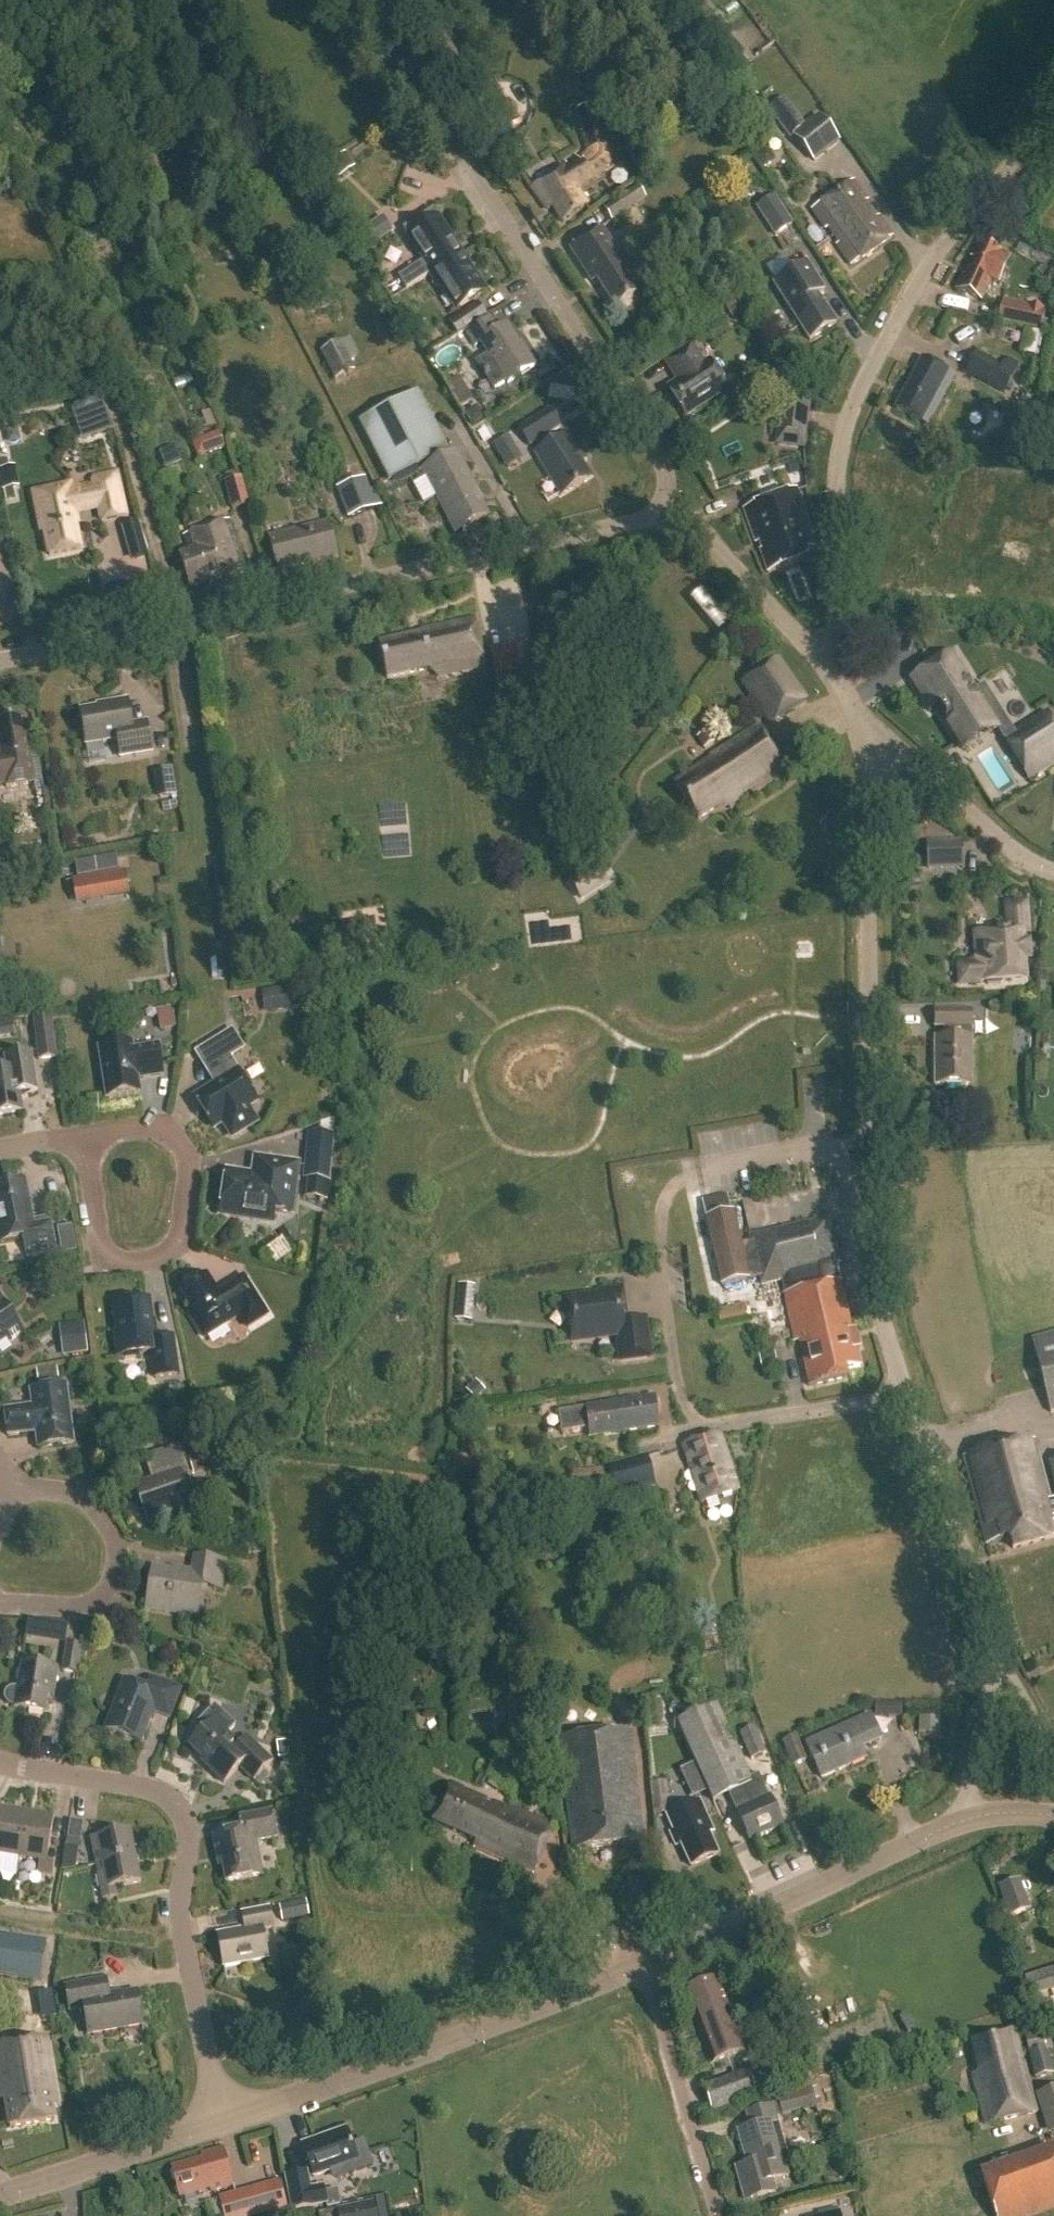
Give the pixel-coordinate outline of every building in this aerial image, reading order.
[(553,207),(563,223),(587,205),(576,190),(602,170),(605,166),(607,156),(607,151),(606,146),(591,103),(572,109),(580,129),(578,130),(586,152),(564,169),(562,166),(532,188),(548,210),(553,207)] [(813,161),(839,141),(818,114),(806,123),(796,110),(782,122),(791,135),(813,161)] [(811,211),(831,239),(873,209),(853,181),(811,211)] [(635,186),(602,208),(611,220),(643,198),(635,186)] [(792,225),(774,197),(757,208),(775,235),(792,225)] [(831,239),(851,266),(860,260),(892,237),(873,209),(831,239)] [(405,292),(462,255),(433,210),(403,230),(424,262),(396,279),(405,292)] [(392,233),(382,218),(352,238),(362,253),(392,233)] [(632,277),(601,230),(569,250),(591,284),(595,281),(615,310),(642,292),(639,287),(644,284),(637,274),(632,277)] [(957,290),(981,301),(988,286),(986,285),(989,280),(998,284),(1008,261),(997,256),(999,252),(982,245),(967,278),(963,276),(957,290)] [(440,287),(456,311),(486,292),(462,255),(405,292),(405,293),(429,277),(437,289),(440,287)] [(774,285),(810,341),(836,324),(818,295),(824,291),(807,264),(774,285)] [(998,321),(1040,329),(1045,308),(1003,300),(998,321)] [(448,321),(458,336),(487,317),(477,302),(448,321)] [(507,385),(535,367),(524,352),(523,353),(505,326),(497,332),(489,320),(467,335),(475,347),(480,343),(488,356),(477,363),(484,374),(483,375),(485,378),(487,378),(495,390),(506,383),(507,385)] [(1026,332),(1022,356),(1040,359),(1044,335),(1026,332)] [(355,372),(340,343),(321,353),(335,381),(355,372)] [(965,372),(1002,393),(1018,362),(980,343),(965,372)] [(709,362),(704,366),(691,347),(666,363),(678,382),(667,390),(685,417),(727,390),(709,362)] [(923,360),(896,410),(928,426),(955,376),(923,360)] [(461,409),(477,402),(467,378),(451,384),(461,409)] [(359,424),(389,482),(447,452),(418,394),(359,424)] [(803,447),(809,399),(783,396),(777,444),(803,447)] [(86,404),(96,435),(115,429),(101,400),(86,404)] [(549,407),(516,428),(528,446),(560,425),(549,407)] [(189,442),(195,458),(223,448),(217,432),(189,442)] [(497,445),(509,466),(525,457),(514,436),(497,445)] [(535,455),(560,496),(590,477),(565,436),(535,455)] [(457,453),(423,471),(456,534),(487,517),(472,488),(475,487),(457,453)] [(3,489),(18,486),(14,468),(0,471),(0,476),(3,489)] [(44,533),(49,557),(80,550),(76,527),(78,526),(75,509),(98,504),(101,522),(126,517),(117,474),(92,479),(94,485),(71,490),(70,486),(33,493),(41,534),(44,533)] [(334,487),(346,517),(377,506),(384,504),(375,485),(369,488),(364,476),(334,487)] [(227,486),(232,507),(246,504),(240,483),(227,486)] [(760,552),(768,572),(807,558),(805,552),(816,548),(797,491),(743,510),(755,544),(757,544),(760,552)] [(198,512),(181,517),(186,530),(202,525),(198,512)] [(189,553),(179,556),(190,589),(245,571),(228,521),(183,536),(189,553)] [(120,530),(131,566),(150,560),(140,524),(120,530)] [(336,557),(328,524),(269,539),(278,576),(299,571),(298,567),(336,557)] [(475,620),(420,632),(420,635),(379,644),(387,680),(428,671),(438,678),(485,668),(475,620)] [(490,648),(495,675),(523,670),(518,642),(490,648)] [(910,680),(930,712),(941,705),(944,711),(940,713),(959,743),(992,722),(1028,779),(1053,762),(1053,723),(1053,722),(1022,741),(1017,732),(1010,736),(999,718),(1003,715),(984,685),(975,691),(952,654),(943,659),(910,680)] [(743,682),(770,722),(804,698),(778,659),(743,682)] [(128,701),(110,704),(110,707),(80,712),(86,746),(117,741),(120,758),(152,753),(147,723),(132,725),(128,701)] [(6,789),(34,784),(24,718),(0,722),(0,751),(1,758),(0,758),(0,785),(5,784),(6,789)] [(674,784),(698,820),(726,802),(730,809),(787,771),(755,723),(708,755),(711,760),(674,784)] [(714,741),(706,730),(695,737),(702,748),(714,741)] [(160,798),(177,795),(172,769),(156,772),(160,798)] [(962,843),(927,845),(927,862),(963,861),(962,843)] [(76,863),(79,902),(128,900),(126,861),(76,863)] [(596,863),(575,877),(569,880),(580,899),(608,881),(607,881),(596,863)] [(958,964),(960,984),(980,983),(980,982),(985,982),(988,985),(1001,984),(1003,981),(1026,980),(1024,959),(1030,959),(1030,957),(1027,957),(1026,943),(1029,943),(1029,941),(1023,941),(1022,933),(1028,932),(1026,903),(1007,904),(1008,931),(975,933),(977,963),(958,964)] [(344,940),(376,935),(374,920),(342,925),(344,940)] [(301,1008),(298,985),(264,990),(267,1012),(301,1008)] [(171,1029),(168,1008),(154,1010),(156,1031),(171,1029)] [(947,1036),(933,1036),(933,1084),(971,1085),(972,1009),(934,1008),(933,1027),(947,1027),(947,1036)] [(51,1019),(33,1021),(39,1062),(57,1059),(51,1019)] [(195,1100),(213,1129),(226,1121),(235,1136),(255,1124),(246,1109),(256,1103),(229,1058),(242,1050),(232,1033),(202,1051),(221,1083),(195,1100)] [(132,1046),(99,1051),(107,1100),(139,1095),(137,1081),(163,1077),(158,1047),(132,1051),(132,1046)] [(22,1113),(20,1095),(37,1093),(31,1053),(12,1056),(15,1070),(0,1072),(0,1117),(22,1113)] [(308,1179),(329,1181),(333,1137),(313,1134),(308,1179)] [(221,1216),(273,1224),(274,1213),(291,1215),(298,1166),(256,1160),(253,1177),(227,1174),(221,1216)] [(23,1240),(26,1256),(56,1250),(51,1224),(34,1227),(25,1183),(0,1188),(0,1243),(0,1244),(23,1240)] [(840,1264),(829,1216),(748,1234),(750,1240),(739,1243),(732,1210),(705,1217),(720,1284),(759,1275),(761,1285),(782,1280),(785,1295),(783,1295),(794,1343),(799,1342),(809,1387),(845,1379),(843,1371),(859,1367),(840,1282),(838,1283),(834,1265),(840,1264)] [(72,1227),(57,1230),(62,1256),(77,1253),(72,1227)] [(278,1265),(296,1254),(286,1239),(268,1250),(278,1265)] [(267,1317),(243,1279),(218,1295),(206,1276),(180,1292),(192,1312),(189,1314),(204,1339),(240,1317),(248,1329),(267,1317)] [(459,1288),(457,1306),(474,1308),(476,1290),(459,1288)] [(572,1341),(618,1334),(622,1360),(648,1356),(643,1320),(625,1322),(620,1290),(599,1293),(600,1297),(567,1302),(572,1341)] [(7,1339),(9,1343),(23,1333),(10,1315),(0,1300),(0,1344),(7,1339)] [(115,1334),(118,1358),(123,1357),(125,1360),(139,1358),(140,1355),(152,1354),(155,1380),(177,1377),(172,1338),(156,1340),(154,1329),(150,1330),(146,1302),(116,1306),(120,1334),(115,1334)] [(716,1308),(719,1322),(745,1317),(743,1302),(716,1308)] [(58,1326),(61,1357),(86,1355),(83,1323),(58,1326)] [(1051,1415),(1053,1414),(1053,1338),(1034,1343),(1051,1415)] [(467,1390),(476,1399),(481,1393),(473,1384),(467,1390)] [(35,1434),(37,1449),(74,1445),(66,1387),(30,1391),(32,1407),(4,1411),(7,1438),(35,1434)] [(654,1398),(586,1408),(558,1412),(561,1433),(589,1430),(590,1438),(658,1428),(654,1398)] [(691,1471),(702,1504),(737,1492),(730,1471),(726,1473),(714,1436),(683,1446),(691,1471)] [(1053,1521),(1053,1501),(1051,1502),(1036,1441),(967,1459),(989,1545),(1013,1538),(1015,1549),(1053,1539),(1053,1532),(1052,1526),(1053,1525),(1053,1521)] [(147,1524),(167,1517),(166,1515),(191,1506),(180,1476),(188,1473),(183,1460),(182,1457),(179,1447),(146,1458),(155,1483),(135,1490),(138,1500),(147,1524)] [(654,1488),(646,1458),(608,1468),(616,1498),(654,1488)] [(604,1483),(603,1470),(573,1474),(574,1487),(604,1483)] [(195,1558),(192,1576),(152,1570),(146,1610),(181,1615),(182,1612),(197,1615),(202,1587),(220,1590),(224,1563),(195,1558)] [(41,1621),(28,1619),(26,1633),(39,1635),(41,1621)] [(721,1647),(718,1636),(699,1639),(701,1651),(721,1647)] [(81,1648),(71,1647),(66,1646),(62,1673),(77,1675),(81,1648)] [(50,1684),(55,1685),(57,1670),(21,1664),(14,1709),(45,1714),(50,1684)] [(123,1682),(105,1731),(141,1744),(153,1713),(169,1719),(180,1690),(152,1679),(147,1691),(123,1682)] [(732,1803),(734,1808),(749,1841),(782,1826),(770,1798),(768,1799),(758,1776),(750,1779),(717,1705),(677,1723),(713,1803),(729,1795),(732,1803)] [(903,1705),(877,1705),(877,1719),(902,1720),(903,1705)] [(209,1770),(224,1784),(239,1768),(253,1781),(271,1762),(246,1739),(239,1746),(226,1735),(234,1727),(214,1708),(196,1727),(202,1733),(189,1747),(211,1768),(209,1770)] [(793,1767),(812,1759),(821,1779),(865,1759),(861,1750),(881,1741),(870,1716),(799,1748),(795,1738),(783,1743),(793,1767)] [(740,1735),(751,1761),(765,1755),(754,1729),(740,1735)] [(559,1739),(572,1851),(644,1843),(631,1731),(559,1739)] [(280,1761),(294,1761),(293,1742),(279,1743),(280,1761)] [(669,1819),(665,1780),(649,1782),(654,1821),(669,1819)] [(511,1813),(448,1786),(432,1821),(477,1841),(474,1849),(533,1875),(551,1826),(511,1811),(511,1813)] [(718,1855),(709,1835),(713,1833),(706,1818),(699,1802),(675,1813),(682,1829),(670,1834),(676,1847),(680,1845),(691,1868),(718,1855)] [(19,1859),(26,1814),(0,1810),(0,1856),(19,1859)] [(238,1819),(241,1832),(213,1837),(217,1857),(221,1856),(226,1883),(262,1876),(255,1843),(277,1839),(272,1812),(238,1819)] [(37,1874),(52,1876),(54,1863),(47,1862),(54,1818),(26,1814),(19,1859),(39,1862),(37,1874)] [(69,1832),(81,1834),(83,1823),(71,1821),(69,1832)] [(100,1855),(102,1864),(135,1857),(130,1831),(90,1839),(94,1856),(100,1855)] [(98,1875),(103,1901),(116,1899),(114,1889),(141,1884),(135,1857),(102,1864),(104,1874),(98,1875)] [(996,1895),(1004,1915),(1035,1904),(1028,1884),(996,1895)] [(277,1905),(280,1922),(307,1916),(304,1899),(277,1905)] [(245,1930),(217,1935),(224,1969),(268,1960),(263,1932),(273,1930),(269,1909),(242,1914),(245,1930)] [(40,1980),(45,1943),(0,1937),(0,1974),(40,1980)] [(69,2012),(83,2010),(88,2037),(143,2027),(137,1993),(109,1998),(106,1980),(65,1987),(69,2012)] [(696,2028),(682,2033),(690,2053),(695,2052),(702,2071),(745,2056),(717,1982),(683,1995),(696,2028)] [(972,2040),(981,2074),(973,2076),(986,2125),(1036,2114),(1022,2056),(1021,2056),(1014,2028),(972,2040)] [(1050,2075),(1044,2046),(1049,2045),(1047,2032),(1023,2037),(1032,2079),(1050,2075)] [(0,2047),(0,2101),(5,2100),(10,2129),(54,2122),(52,2106),(58,2105),(47,2039),(0,2047)] [(701,2085),(711,2111),(756,2096),(747,2069),(701,2085)] [(817,2108),(810,2085),(776,2095),(782,2115),(802,2109),(803,2113),(817,2108)] [(1048,2135),(1053,2133),(1053,2090),(1036,2095),(1048,2135)] [(742,2190),(757,2198),(775,2193),(771,2181),(787,2177),(783,2164),(788,2163),(772,2107),(746,2114),(750,2128),(738,2132),(747,2164),(736,2168),(742,2190)] [(302,2146),(314,2178),(357,2163),(346,2130),(302,2146)] [(270,2140),(256,2143),(262,2166),(276,2163),(270,2140)] [(210,2190),(211,2192),(233,2186),(223,2150),(201,2156),(202,2161),(171,2169),(180,2199),(210,2190)] [(983,2182),(995,2215),(1036,2215),(1053,2210),(1053,2158),(983,2182)] [(307,2173),(286,2177),(292,2211),(327,2204),(324,2192),(323,2187),(310,2190),(307,2173)] [(242,2215),(259,2215),(287,2207),(279,2182),(262,2187),(261,2183),(235,2191),(242,2215)] [(372,2204),(338,2211),(318,2215),(374,2215),(372,2204)]
